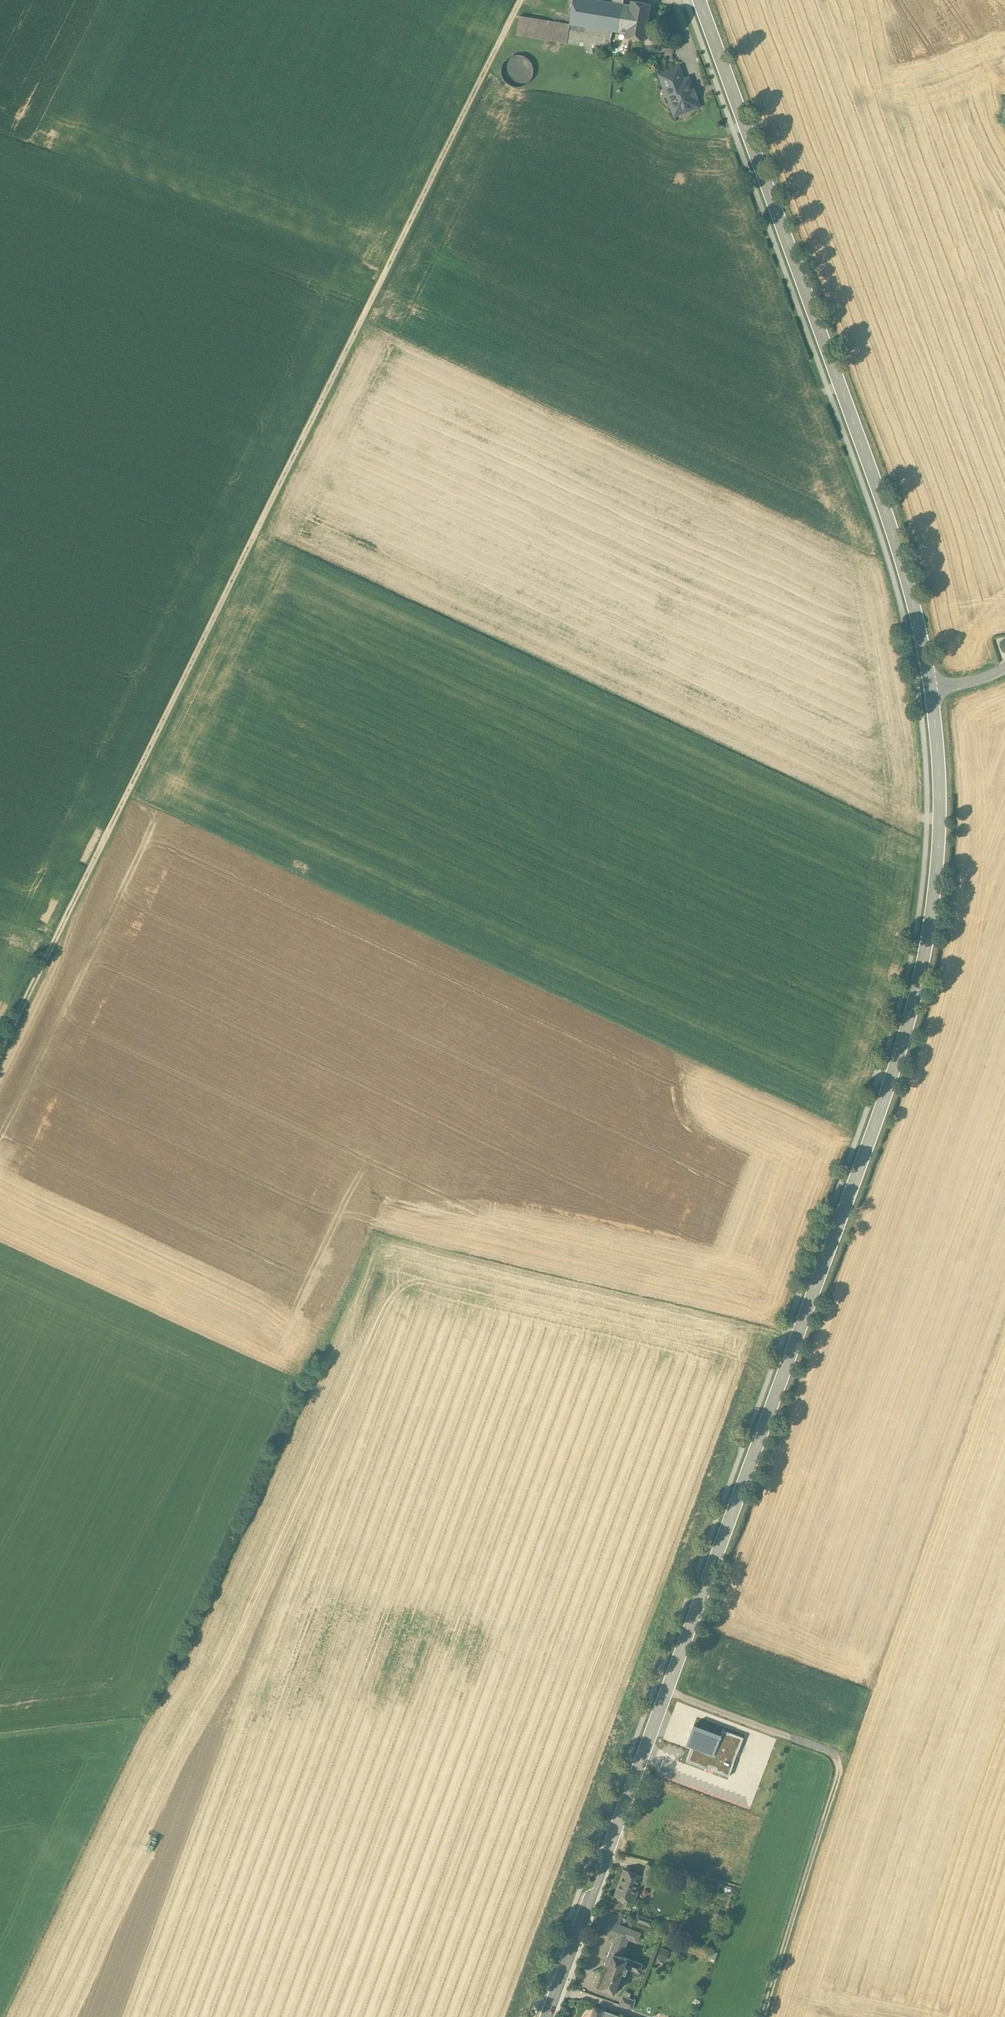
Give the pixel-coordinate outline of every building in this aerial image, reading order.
[(596,0),(574,0),(570,24),(570,25),(612,31),(626,34),(632,6),(623,5),(613,3),(596,0)] [(649,5),(633,2),(632,1),(632,3),(632,6),(626,34),(626,36),(626,37),(626,38),(627,38),(643,40),(643,41),(645,41),(645,40),(644,40),(650,6),(650,5),(649,4),(649,5)] [(570,24),(520,16),(517,35),(567,43),(570,25),(570,24)] [(612,31),(570,25),(567,43),(609,50),(612,31)] [(532,77),(533,71),(532,65),(528,60),(523,56),(517,55),(511,56),(506,60),(502,65),(501,71),(503,77),(506,83),(511,86),(517,87),(524,86),(529,82),(532,77)] [(679,68),(661,75),(665,88),(670,87),(670,86),(683,81),(679,68)] [(683,81),(670,86),(670,87),(665,88),(675,115),(680,113),(681,115),(689,112),(688,110),(699,106),(696,99),(697,98),(693,89),(693,90),(689,79),(683,81)] [(695,1724),(687,1745),(692,1747),(687,1761),(709,1769),(710,1767),(715,1769),(714,1770),(729,1776),(744,1737),(723,1729),(721,1734),(695,1724)] [(659,1868),(648,1865),(644,1877),(643,1880),(653,1884),(659,1868)] [(644,1877),(625,1870),(615,1895),(634,1903),(643,1880),(644,1877)] [(626,1919),(603,1910),(595,1930),(615,1937),(605,1964),(609,1966),(614,1953),(622,1956),(629,1939),(637,1942),(641,1933),(623,1926),(626,1919)] [(654,1920),(639,1915),(637,1921),(652,1926),(654,1920)] [(667,1960),(671,1950),(661,1947),(657,1957),(667,1960)] [(622,1956),(614,1953),(609,1966),(601,1987),(615,1992),(623,1972),(626,1973),(628,1968),(640,1972),(643,1964),(622,1956)] [(636,2000),(623,1996),(620,2004),(633,2009),(636,2000)] [(605,2011),(605,2010),(596,2007),(593,2016),(622,2016),(605,2011)]
